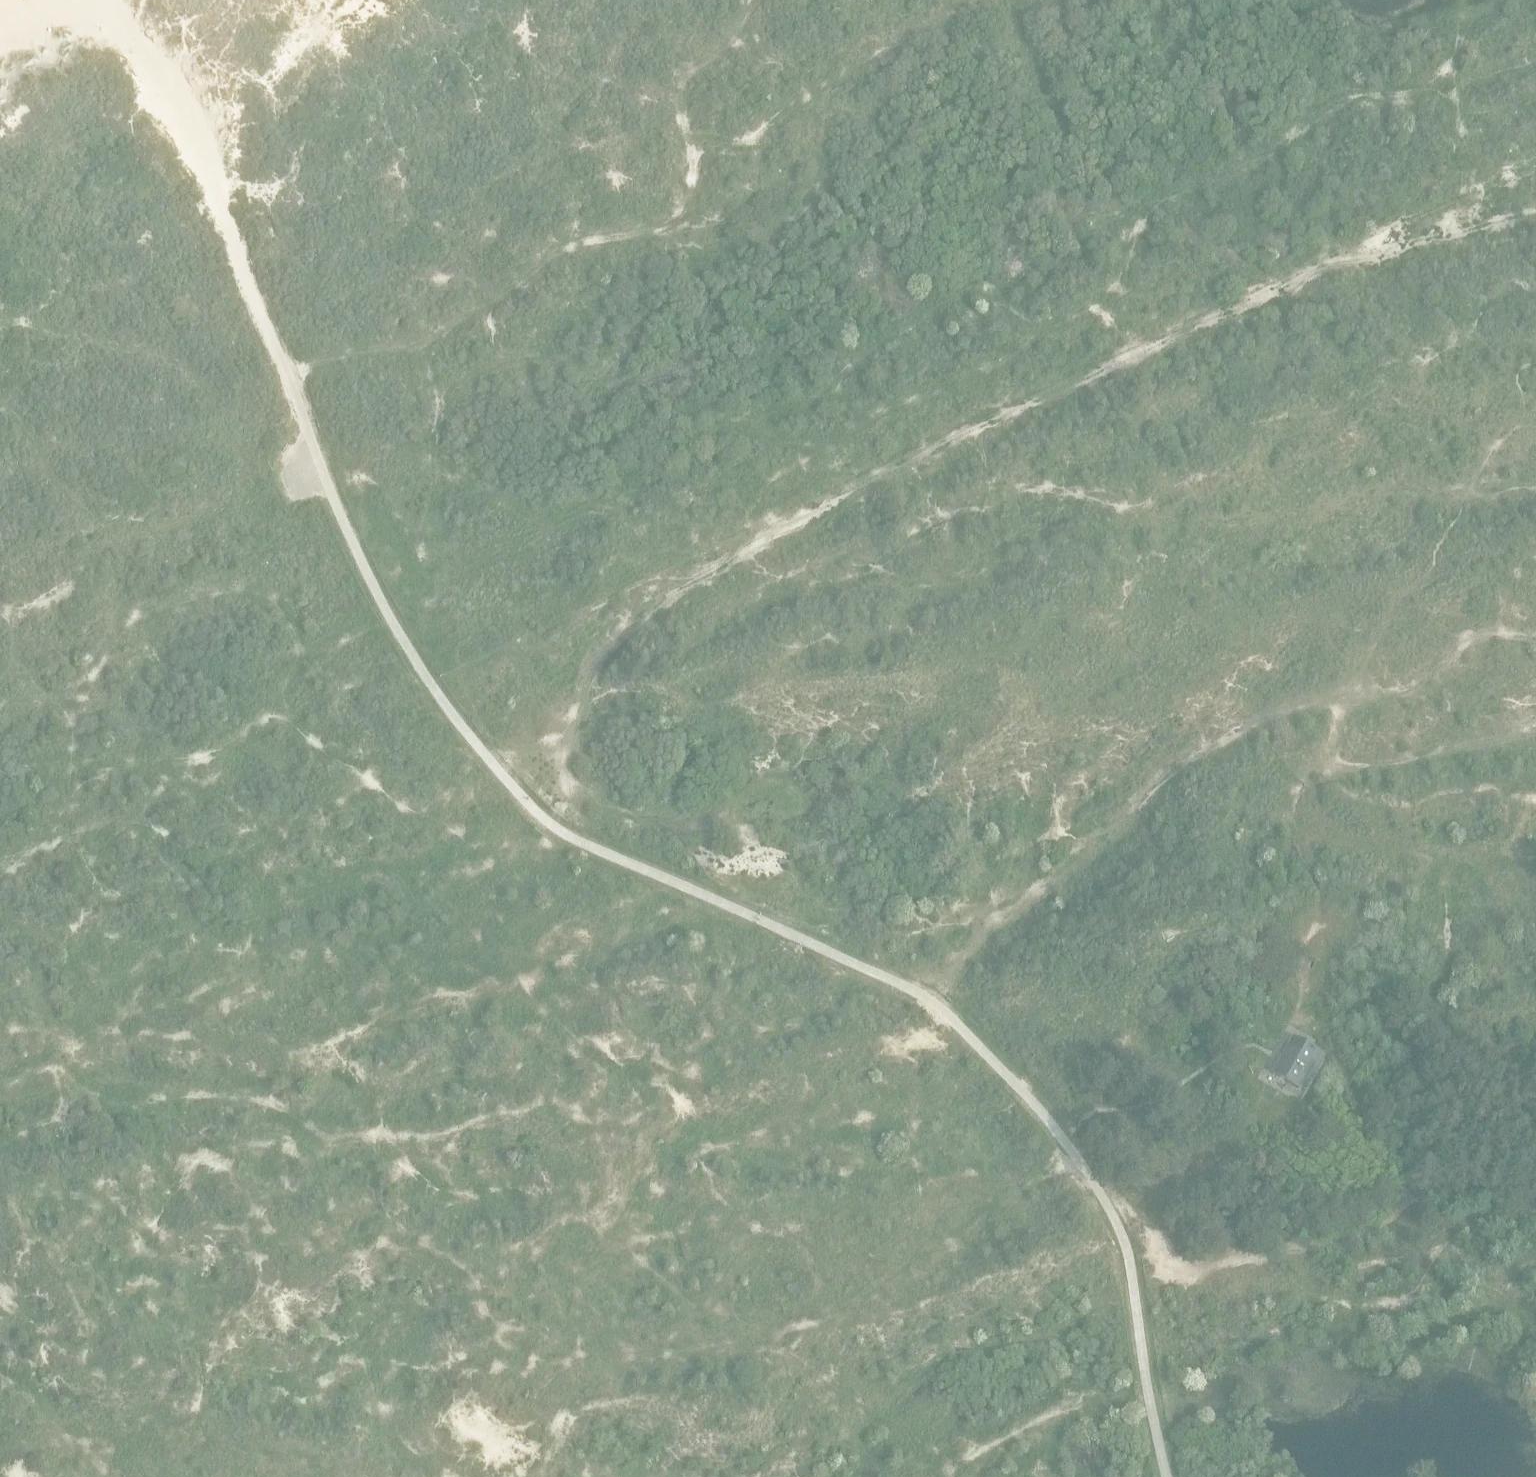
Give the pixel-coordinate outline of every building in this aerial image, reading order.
[(1303,1080),(1308,1082),(1322,1058),(1317,1056),(1318,1054),(1292,1039),(1272,1074),(1298,1089),(1303,1080)]
